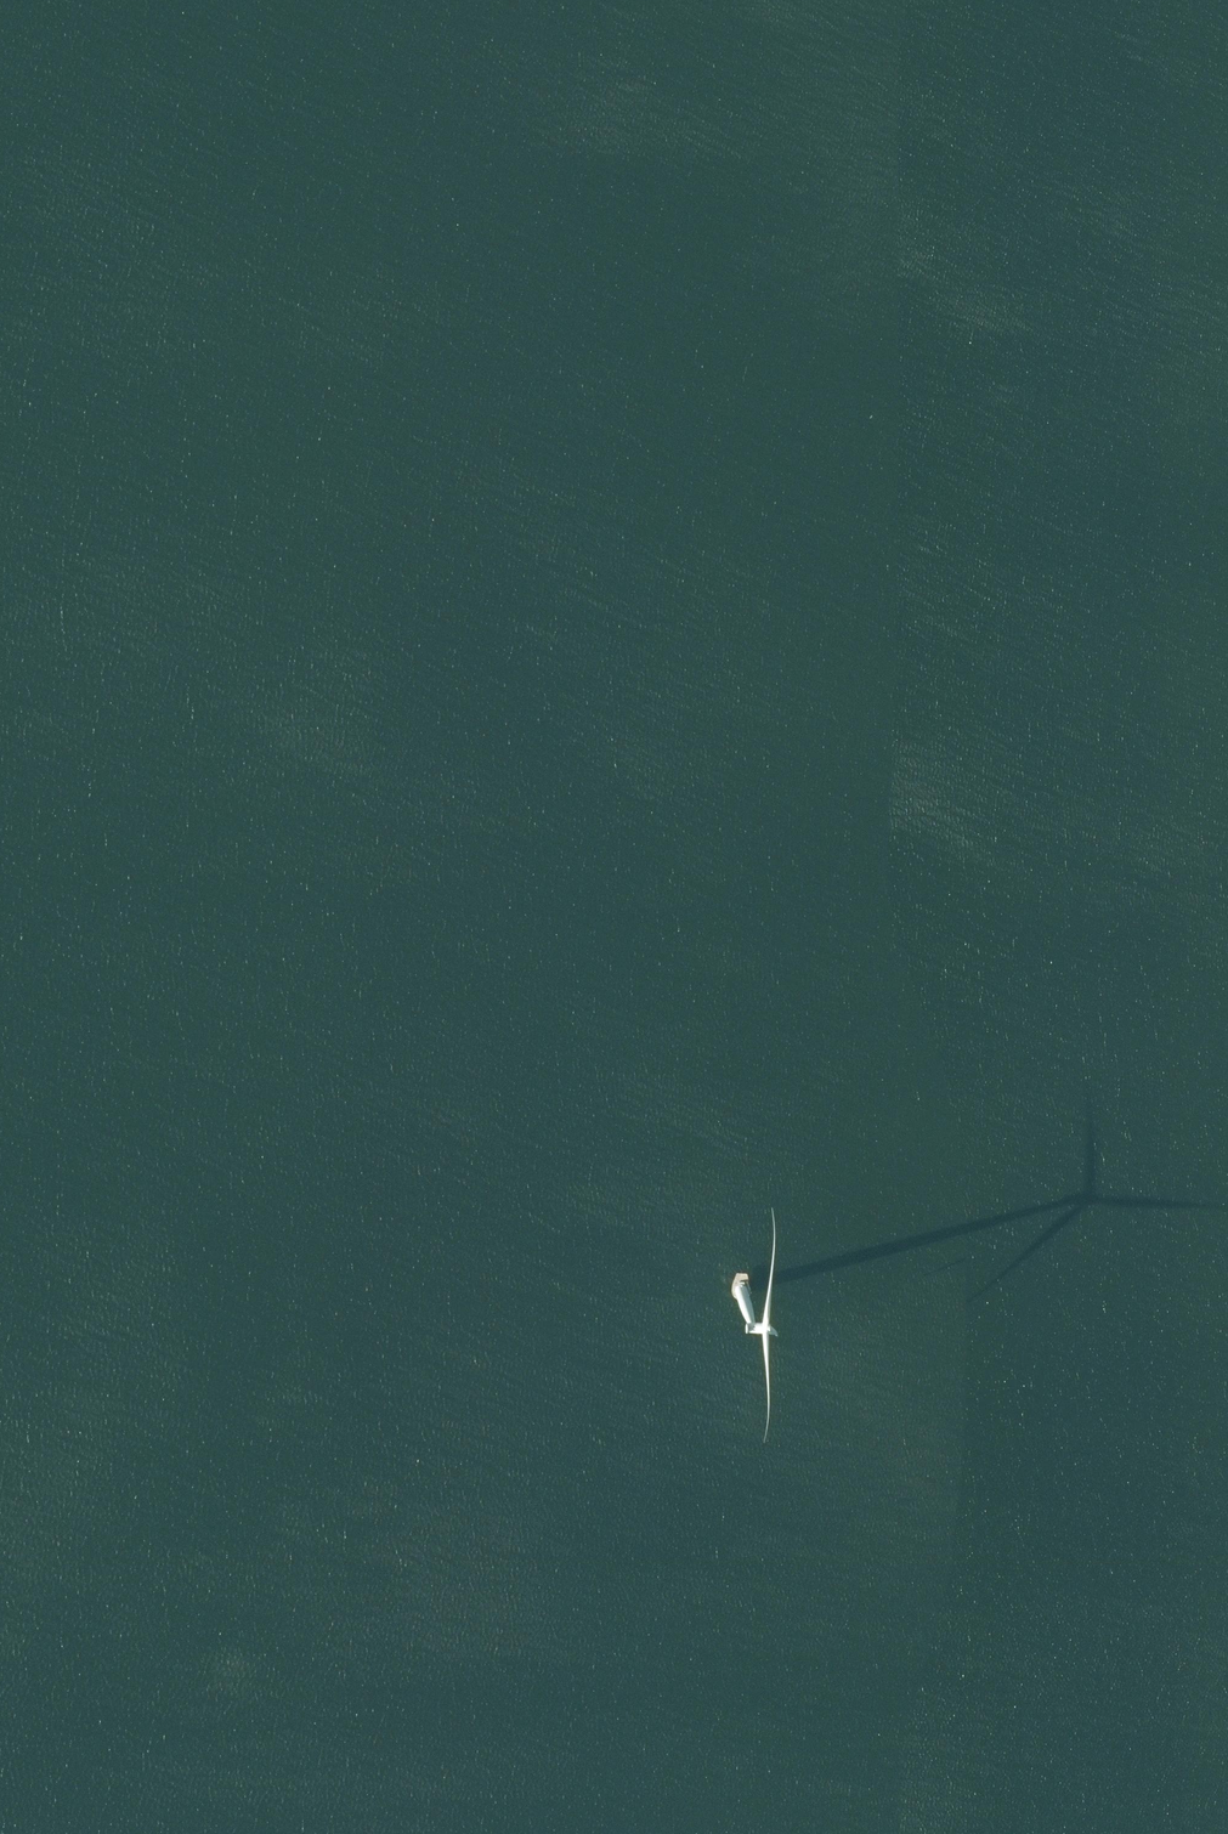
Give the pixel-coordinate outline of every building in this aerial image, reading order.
[(734,1288),(733,1291),(734,1294),(736,1296),(738,1297),(741,1297),(744,1295),(745,1293),(745,1290),(744,1288),(742,1286),(739,1285),(736,1286),(734,1288)]
